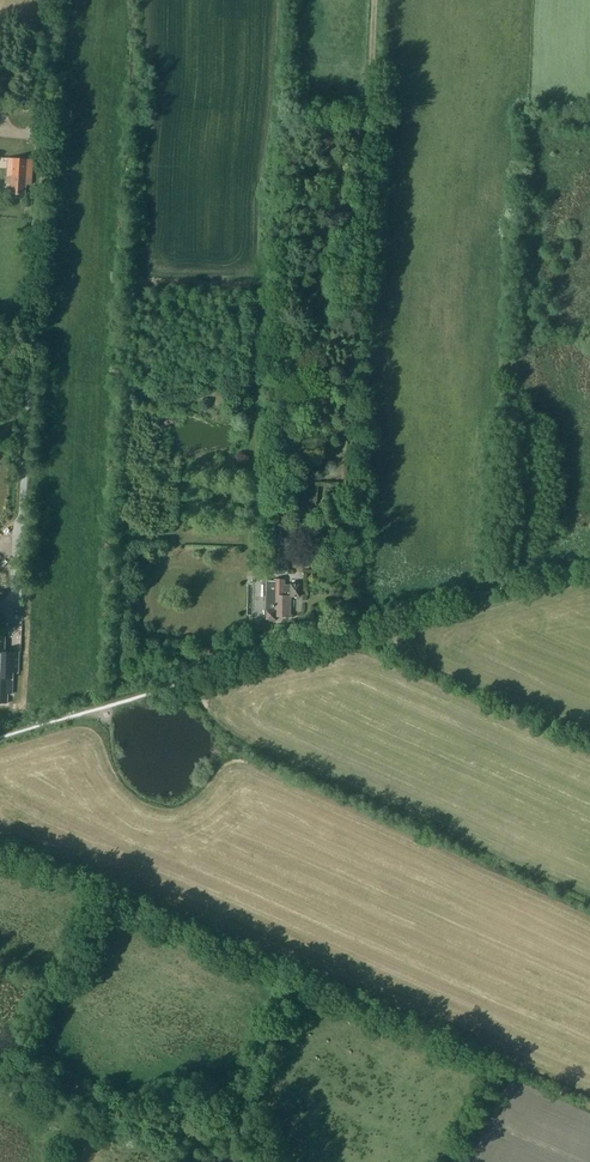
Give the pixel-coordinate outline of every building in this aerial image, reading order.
[(31,184),(33,160),(8,158),(7,183),(12,183),(11,194),(25,195),(26,184),(31,184)] [(272,571),(285,572),(286,548),(273,547),(272,571)] [(285,580),(276,580),(276,581),(267,581),(267,620),(275,620),(275,616),(291,616),(291,596),(300,596),(300,584),(291,584),(291,585),(284,585),(285,580)] [(6,625),(6,636),(5,651),(19,652),(21,652),(22,626),(6,625)] [(19,653),(19,652),(5,651),(6,636),(0,635),(0,672),(2,672),(1,678),(0,678),(0,703),(7,703),(8,694),(13,694),(14,672),(18,672),(19,653)] [(9,1025),(0,1021),(0,1045),(9,1025)]
